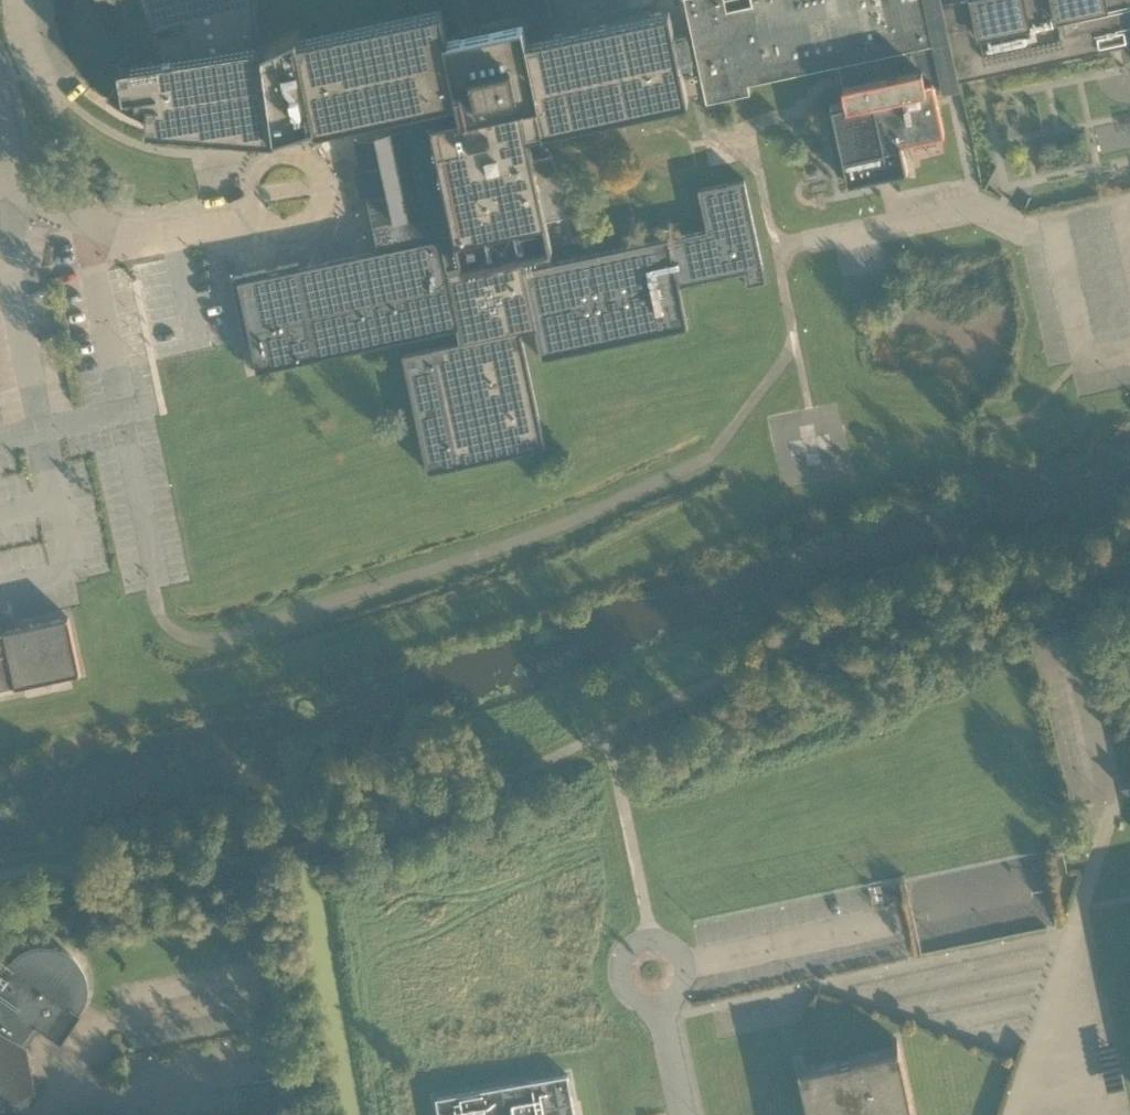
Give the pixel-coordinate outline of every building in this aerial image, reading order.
[(145,129),(244,136),(255,137),(275,139),(274,135),(312,123),(314,130),(338,125),(345,123),(372,117),(382,161),(388,189),(390,201),(394,219),(376,223),(382,248),(239,280),(251,339),(252,340),(258,370),(266,368),(458,326),(461,340),(431,347),(404,352),(427,471),(457,465),(545,446),(521,331),(535,328),(542,357),(687,326),(679,286),(735,274),(738,289),(765,282),(744,180),(697,190),(706,230),(668,238),(668,236),(526,267),(523,253),(551,247),(545,219),(565,215),(563,183),(552,154),(532,158),(526,133),(541,130),(546,129),(687,99),(687,95),(678,56),(679,55),(669,9),(661,11),(527,40),(524,26),(552,20),(547,0),(454,0),(461,36),(447,39),(441,10),(298,40),(296,32),(264,47),(263,43),(255,44),(253,0),(144,0),(153,29),(159,50),(165,70),(121,79),(106,97),(112,102),(118,106),(125,109),(131,113),(138,116),(145,119),(146,119),(145,129)] [(940,4),(939,0),(824,0),(838,63),(849,60),(854,83),(843,85),(846,102),(829,105),(846,184),(892,174),(907,171),(901,145),(944,135),(938,107),(937,101),(933,86),(944,83),(954,81),(1129,44),(1129,0),(959,0),(940,4)] [(160,331),(181,326),(165,257),(144,261),(160,331)] [(15,685),(15,686),(81,672),(68,615),(3,629),(3,631),(0,631),(0,688),(15,685)] [(34,1090),(25,1048),(24,1047),(38,1027),(62,1043),(82,1013),(76,1009),(82,1001),(85,988),(85,981),(83,972),(82,968),(79,961),(73,955),(64,949),(52,946),(42,945),(35,946),(29,949),(24,951),(19,956),(11,966),(6,962),(0,958),(0,1114),(16,1114),(34,1090)] [(897,1038),(895,1038),(898,1050),(801,1071),(798,1059),(797,1059),(808,1114),(913,1114),(897,1038)] [(436,1097),(439,1114),(575,1114),(568,1073),(436,1097)]
